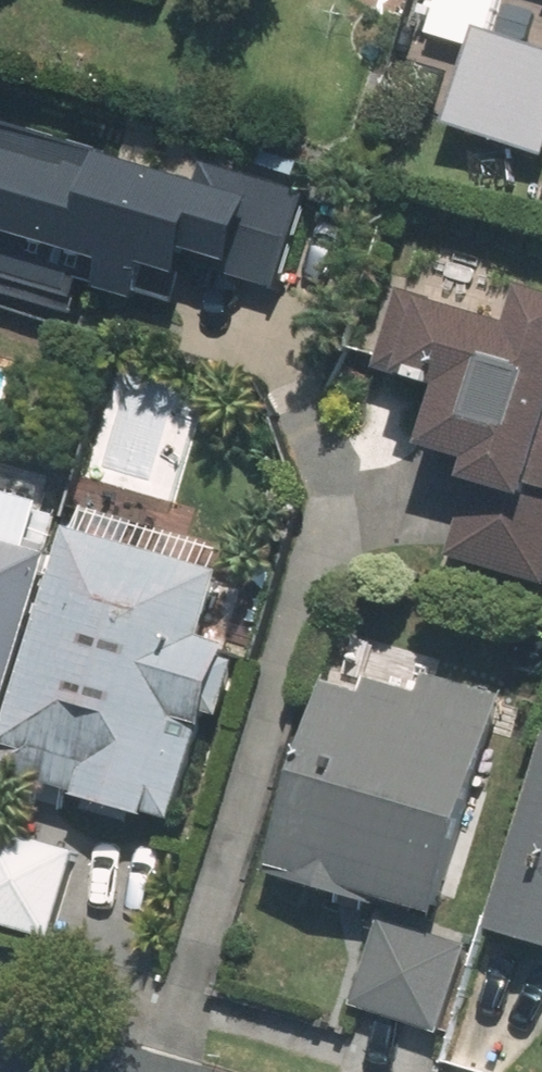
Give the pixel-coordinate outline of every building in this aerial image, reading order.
[(501,41),(477,116),(541,136),(541,53),(501,41)] [(88,330),(116,245),(248,288),(273,214),(0,125),(0,302),(88,330)] [(450,304),(414,443),(482,461),(455,563),(541,586),(541,277),(530,325),(450,304)] [(56,514),(0,498),(0,706),(56,514)] [(230,549),(92,512),(75,576),(20,786),(196,833),(243,659),(203,649),(230,549)] [(503,704),(331,654),(268,870),(441,919),(503,704)] [(506,929),(541,938),(541,787),(506,929)] [(0,826),(0,929),(57,944),(82,847),(0,826)] [(477,942),(382,918),(358,1013),(453,1037),(477,942)]
